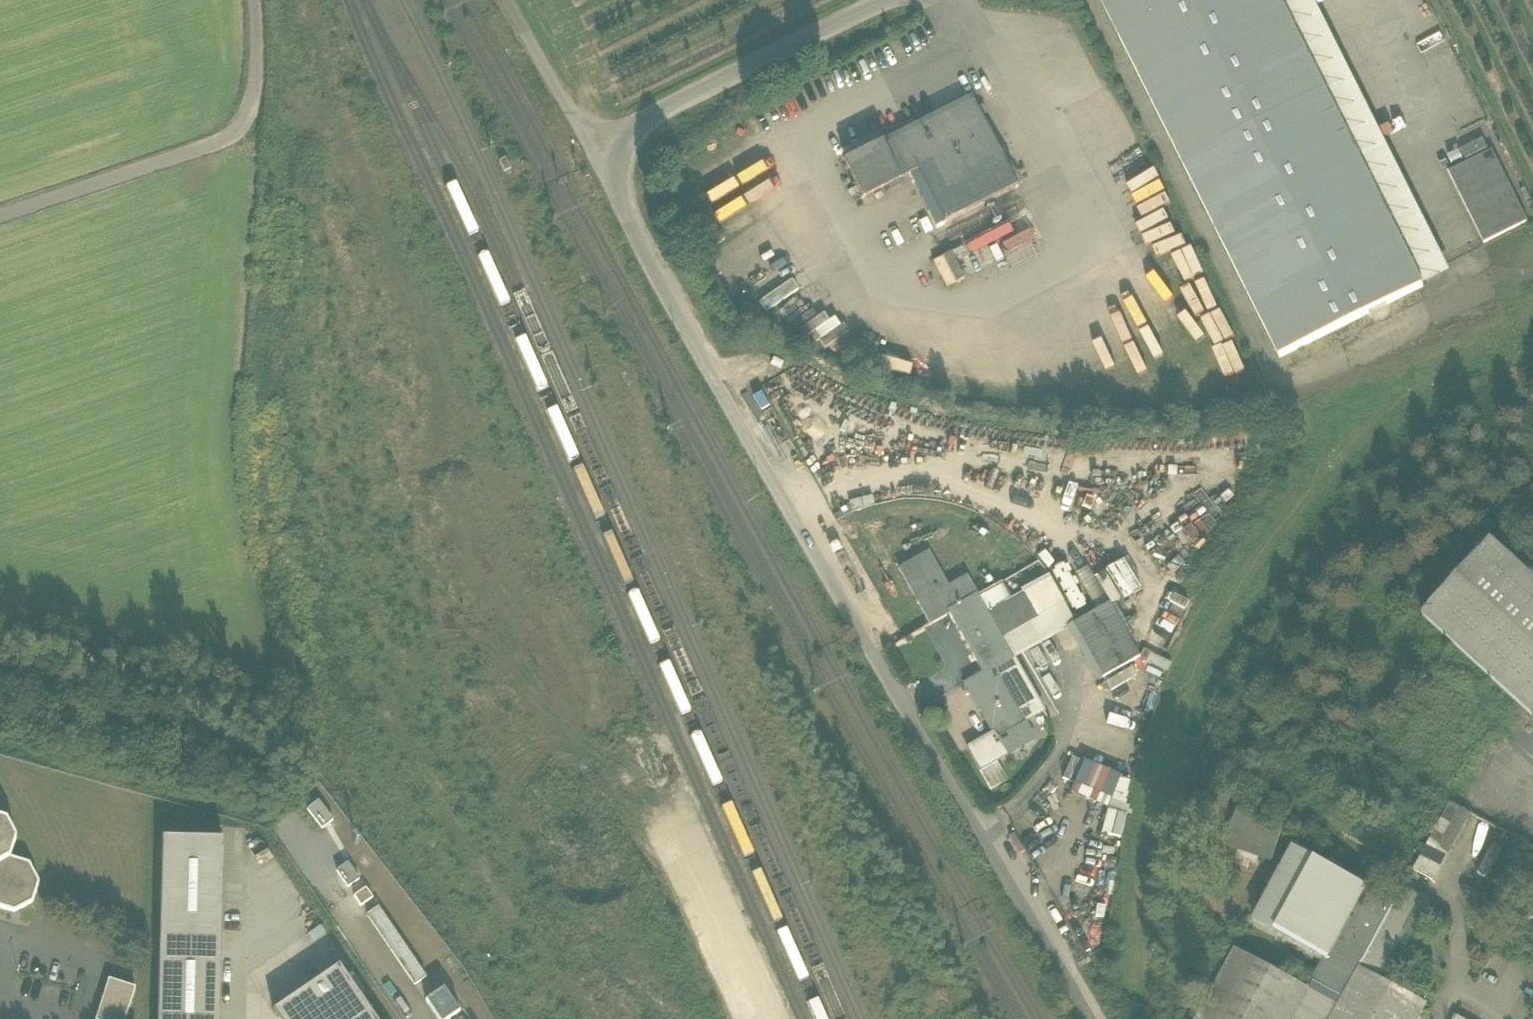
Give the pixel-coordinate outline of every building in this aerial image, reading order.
[(1278,0),(1099,0),(1277,358),(1421,286),(1282,9),(1278,0)] [(1421,286),(1450,272),(1314,0),(1300,0),(1282,9),(1421,286)] [(971,97),(882,142),(900,179),(917,171),(989,134),(971,97)] [(1017,188),(989,134),(917,171),(944,225),(1017,188)] [(1488,148),(1483,138),(1460,149),(1466,160),(1488,148)] [(863,198),(900,179),(882,142),(844,161),(863,198)] [(1493,149),(1447,172),(1484,245),(1530,222),(1493,149)] [(996,231),(1004,252),(1032,241),(1024,220),(996,231)] [(946,287),(963,278),(949,252),(932,261),(946,287)] [(770,365),(780,369),(782,363),(773,359),(770,365)] [(1490,544),(1422,619),(1532,720),(1532,584),(1490,544)] [(899,570),(930,624),(949,613),(949,612),(977,597),(977,596),(966,578),(947,588),(927,554),(899,570)] [(1022,594),(1023,597),(1035,619),(1000,638),(1012,659),(1013,660),(1067,631),(1074,627),(1073,625),(1074,624),(1049,579),(1022,594)] [(1000,585),(978,598),(988,617),(1011,604),(1011,603),(1000,585)] [(1023,597),(1011,603),(1011,604),(988,617),(978,598),(977,597),(949,612),(949,613),(983,674),(992,669),(993,670),(1012,659),(1000,638),(1035,619),(1023,597)] [(1074,627),(1103,678),(1138,659),(1108,604),(1074,624),(1073,625),(1074,627)] [(1074,627),(1067,631),(1096,683),(1103,678),(1074,627)] [(1013,660),(1012,659),(993,670),(992,669),(983,674),(964,684),(992,734),(1005,756),(1033,740),(1023,723),(1043,712),(1013,660)] [(967,749),(979,771),(995,762),(1005,756),(992,734),(967,749)] [(1073,785),(1084,761),(1072,756),(1062,779),(1073,785)] [(1120,777),(1084,761),(1073,785),(1069,793),(1106,810),(1120,777)] [(995,762),(979,771),(991,792),(1007,782),(995,762)] [(1130,781),(1120,777),(1106,810),(1122,814),(1130,781)] [(1414,873),(1432,883),(1470,813),(1452,803),(1414,873)] [(1122,814),(1106,810),(1100,834),(1120,839),(1126,815),(1122,814)] [(1223,845),(1273,862),(1276,852),(1275,852),(1284,829),(1237,812),(1229,836),(1227,835),(1223,845)] [(14,913),(32,904),(39,883),(29,865),(10,859),(16,839),(6,821),(0,819),(0,909),(14,913)] [(158,1018),(218,1018),(223,840),(163,839),(158,1018)] [(1483,869),(1493,874),(1504,852),(1487,843),(1465,884),(1473,889),(1483,869)] [(1255,922),(1327,961),(1366,889),(1367,889),(1294,850),(1255,922)] [(1395,905),(1360,969),(1380,979),(1424,899),(1405,888),(1395,905)] [(1395,905),(1366,889),(1327,961),(1314,983),(1343,999),(1360,969),(1395,905)] [(367,916),(414,986),(426,978),(378,908),(367,916)] [(1310,991),(1299,985),(1236,951),(1199,1018),(1295,1018),(1310,991)] [(277,1018),(374,1018),(339,967),(272,1012),(277,1018)] [(1332,1018),(1421,1018),(1428,1005),(1380,979),(1360,969),(1343,999),(1332,1018)] [(1343,999),(1314,983),(1303,977),(1299,985),(1310,991),(1295,1018),(1332,1018),(1343,999)] [(135,989),(108,980),(96,1018),(125,1018),(135,989)] [(437,1018),(451,1018),(456,1016),(459,1013),(443,990),(425,1002),(437,1018)]
